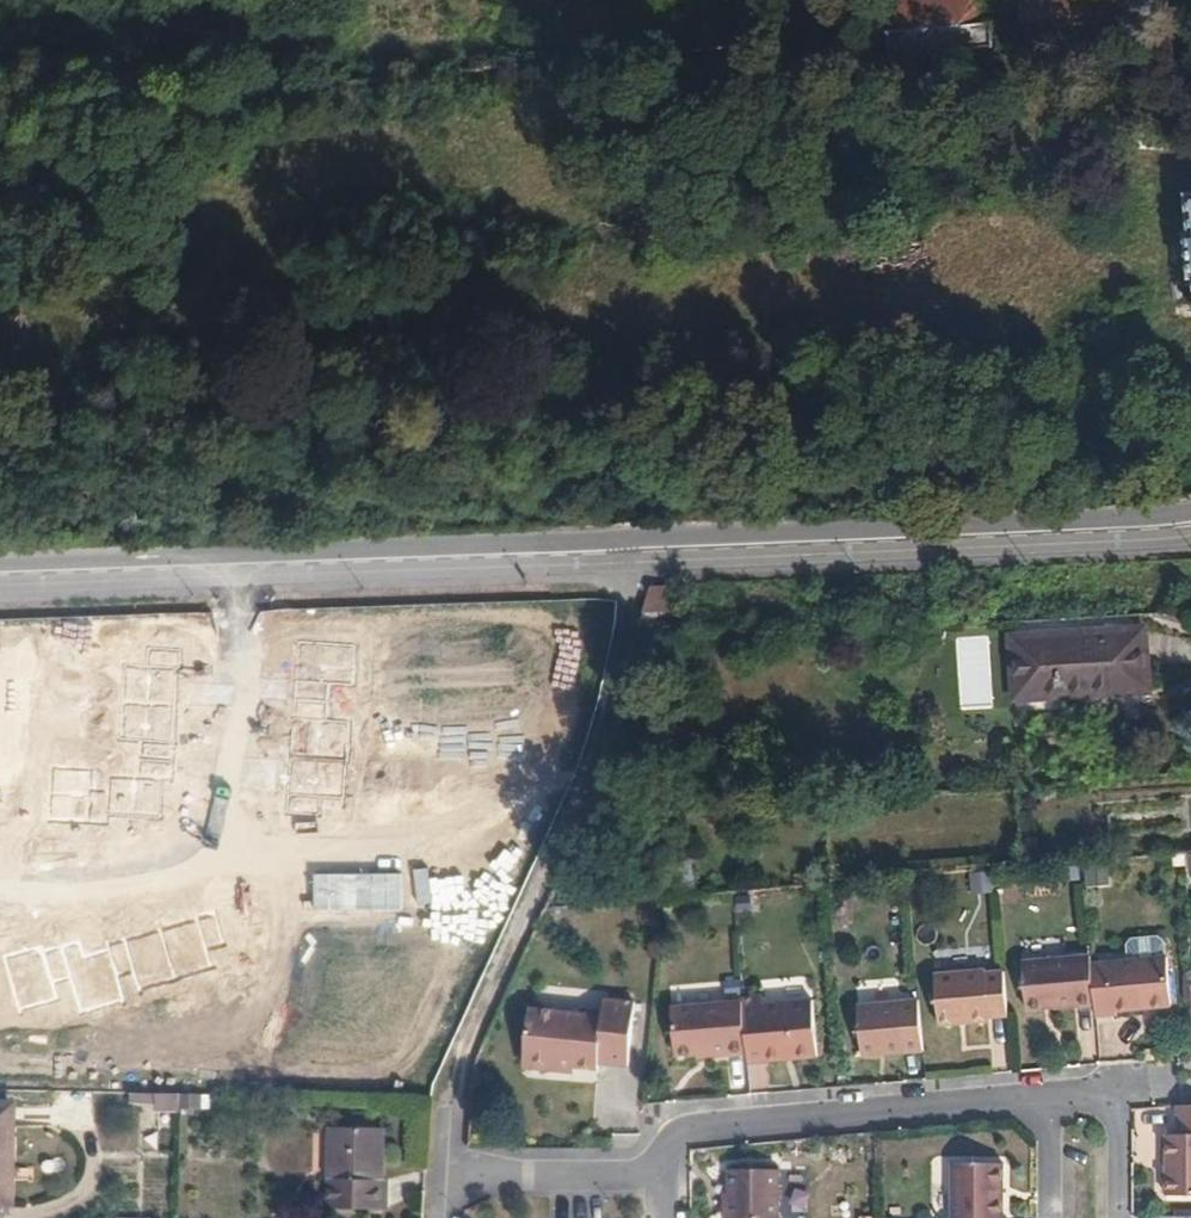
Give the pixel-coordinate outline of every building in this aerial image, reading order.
[(892,30),(892,53),(918,51),(919,55),(971,50),(970,46),(994,45),(993,21),(986,21),(984,0),(896,0),(894,3),(895,19),(895,29),(892,30)] [(1024,20),(1125,13),(1124,0),(1023,0),(1024,20)] [(868,22),(869,32),(892,30),(895,29),(895,19),(868,22)] [(1189,193),(1190,212),(1181,213),(1177,221),(1183,284),(1190,293),(1190,193),(1189,193)] [(678,585),(651,585),(644,610),(681,611),(678,585)] [(1146,629),(1012,637),(1016,698),(1151,691),(1146,629)] [(355,645),(298,642),(295,681),(327,682),(352,684),(355,645)] [(148,645),(147,664),(179,667),(182,667),(183,648),(148,645)] [(176,703),(179,667),(147,664),(126,662),(123,699),(176,703)] [(327,682),(295,681),(294,700),(326,702),(327,682)] [(176,703),(123,699),(121,738),(143,739),(173,740),(176,703)] [(326,702),(294,700),(293,718),(325,720),(326,702)] [(325,720),(293,718),(290,756),(345,760),(347,721),(325,720)] [(176,741),(173,740),(143,739),(141,757),(175,759),(176,741)] [(345,760),(290,756),(288,794),(320,796),(342,798),(345,760)] [(173,779),(175,759),(141,757),(140,776),(164,779),(173,779)] [(50,819),(88,821),(91,787),(93,768),(53,765),(50,819)] [(162,817),(164,779),(140,776),(111,774),(110,789),(108,813),(162,817)] [(108,813),(110,789),(91,787),(88,821),(107,822),(108,813)] [(320,796),(288,794),(286,813),(318,815),(320,796)] [(674,866),(678,897),(698,895),(693,864),(674,866)] [(214,913),(196,918),(206,948),(223,943),(214,913)] [(196,918),(159,929),(174,978),(211,967),(206,948),(196,918)] [(159,929),(124,939),(134,974),(138,990),(174,978),(159,929)] [(1126,941),(1128,957),(1163,954),(1162,938),(1156,934),(1131,936),(1126,941)] [(134,974),(124,939),(106,944),(108,950),(116,979),(134,974)] [(61,946),(70,977),(87,972),(82,958),(77,941),(61,946)] [(40,946),(3,957),(18,1010),(56,999),(51,982),(42,952),(40,946)] [(61,946),(42,952),(51,982),(70,977),(61,946)] [(108,950),(82,958),(87,972),(70,977),(81,1012),(123,1000),(116,979),(108,950)] [(1027,1011),(1095,1004),(1091,961),(1090,951),(1023,957),(1027,1011)] [(1091,961),(1095,1004),(1096,1016),(1117,1014),(1117,1007),(1170,1003),(1166,954),(1163,954),(1128,957),(1091,961)] [(1008,1015),(1004,972),(986,973),(985,969),(934,974),(938,1025),(990,1020),(990,1017),(1008,1015)] [(629,1059),(635,997),(605,993),(604,1010),(531,1002),(525,1062),(574,1067),(576,1060),(599,1063),(600,1057),(629,1059)] [(751,1054),(752,1063),(822,1056),(817,1003),(767,1008),(767,998),(746,1000),(746,1002),(751,1054)] [(751,1054),(746,1002),(674,1009),(678,1055),(700,1053),(715,1052),(715,1057),(751,1054)] [(926,1051),(921,1002),(861,1007),(865,1056),(926,1051)] [(160,1092),(133,1091),(133,1102),(160,1102),(160,1092)] [(202,1093),(181,1092),(181,1107),(201,1107),(202,1093)] [(202,1093),(201,1107),(211,1108),(212,1093),(202,1093)] [(11,1201),(13,1105),(0,1105),(0,1200),(11,1201)] [(1177,1106),(1177,1132),(1166,1132),(1167,1193),(1190,1192),(1190,1105),(1185,1105),(1177,1106)] [(381,1209),(384,1127),(373,1127),(373,1118),(357,1118),(357,1126),(332,1126),(331,1209),(381,1209)] [(1004,1216),(1004,1164),(953,1163),(953,1217),(1007,1217),(1004,1216)] [(781,1169),(732,1170),(731,1194),(732,1217),(781,1217),(781,1169)]
